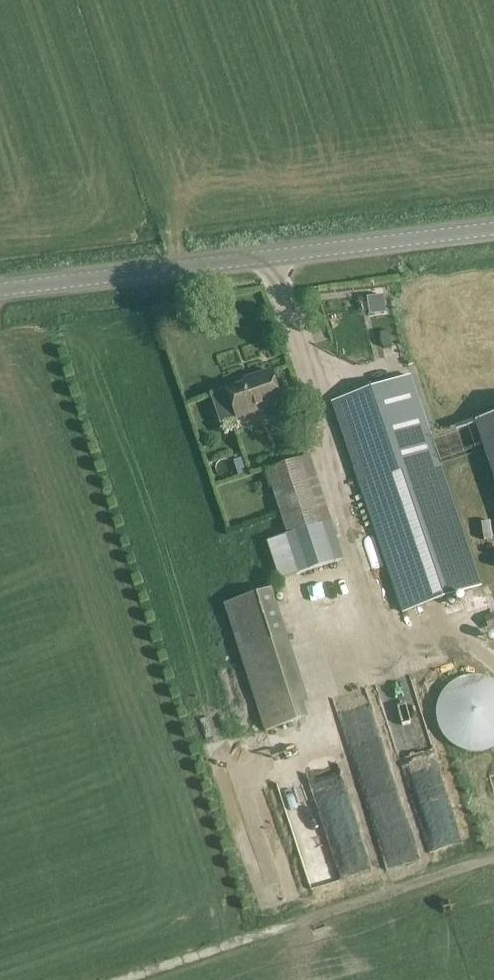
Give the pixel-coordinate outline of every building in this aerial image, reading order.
[(384,295),(367,298),(370,316),(387,313),(384,295)] [(282,404),(272,372),(252,379),(253,382),(228,391),(238,419),(282,404)] [(483,588),(410,378),(333,405),(406,614),(483,588)] [(478,428),(493,477),(493,423),(478,428)] [(337,563),(301,461),(267,473),(290,537),(267,545),(280,583),(337,563)] [(313,716),(273,589),(224,604),(265,732),(313,716)] [(485,617),(490,632),(493,630),(493,614),(485,617)] [(475,676),(468,676),(461,678),(454,682),(448,686),(443,692),(440,699),(437,706),(436,713),(437,721),(439,728),(442,735),(447,741),(453,745),(459,749),(466,751),(474,752),(481,752),(489,750),(493,747),(493,681),(490,679),(483,677),(475,676)]
